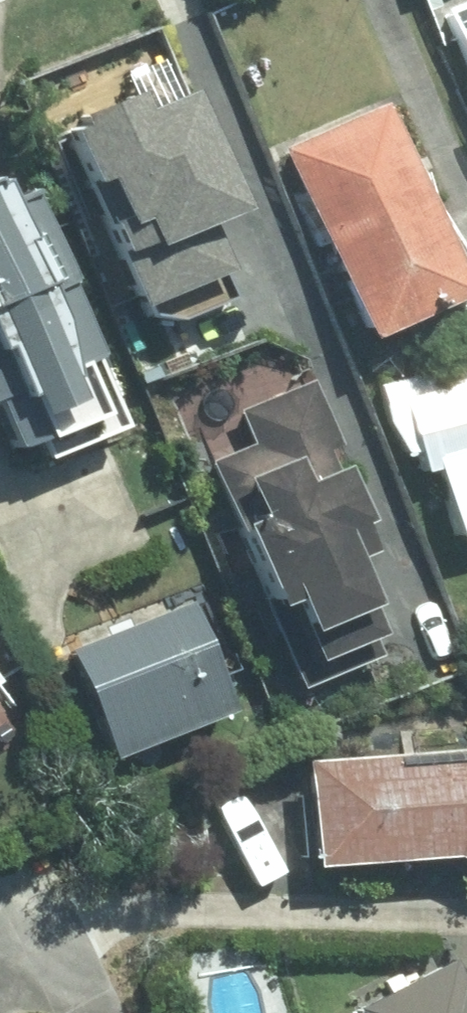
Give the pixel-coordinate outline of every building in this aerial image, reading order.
[(447,6),(466,55),(466,0),(462,0),(447,6)] [(87,154),(121,241),(224,202),(184,98),(114,125),(120,141),(87,154)] [(422,308),(439,366),(393,378),(419,471),(439,465),(459,536),(466,533),(466,301),(464,289),(466,287),(466,281),(385,100),(282,146),(367,333),(422,308)] [(11,445),(37,434),(44,453),(127,420),(33,190),(13,199),(0,168),(0,417),(11,445)] [(251,443),(210,460),(268,601),(287,593),(314,658),(380,631),(348,552),(365,545),(355,521),(363,517),(340,461),(332,465),(324,446),(335,441),(310,378),(237,408),(251,443)] [(190,599),(70,646),(112,754),(232,707),(190,599)] [(451,853),(466,861),(466,747),(305,757),(312,862),(451,853)] [(455,974),(446,956),(352,1003),(357,1012),(466,1012),(466,968),(455,974)]
